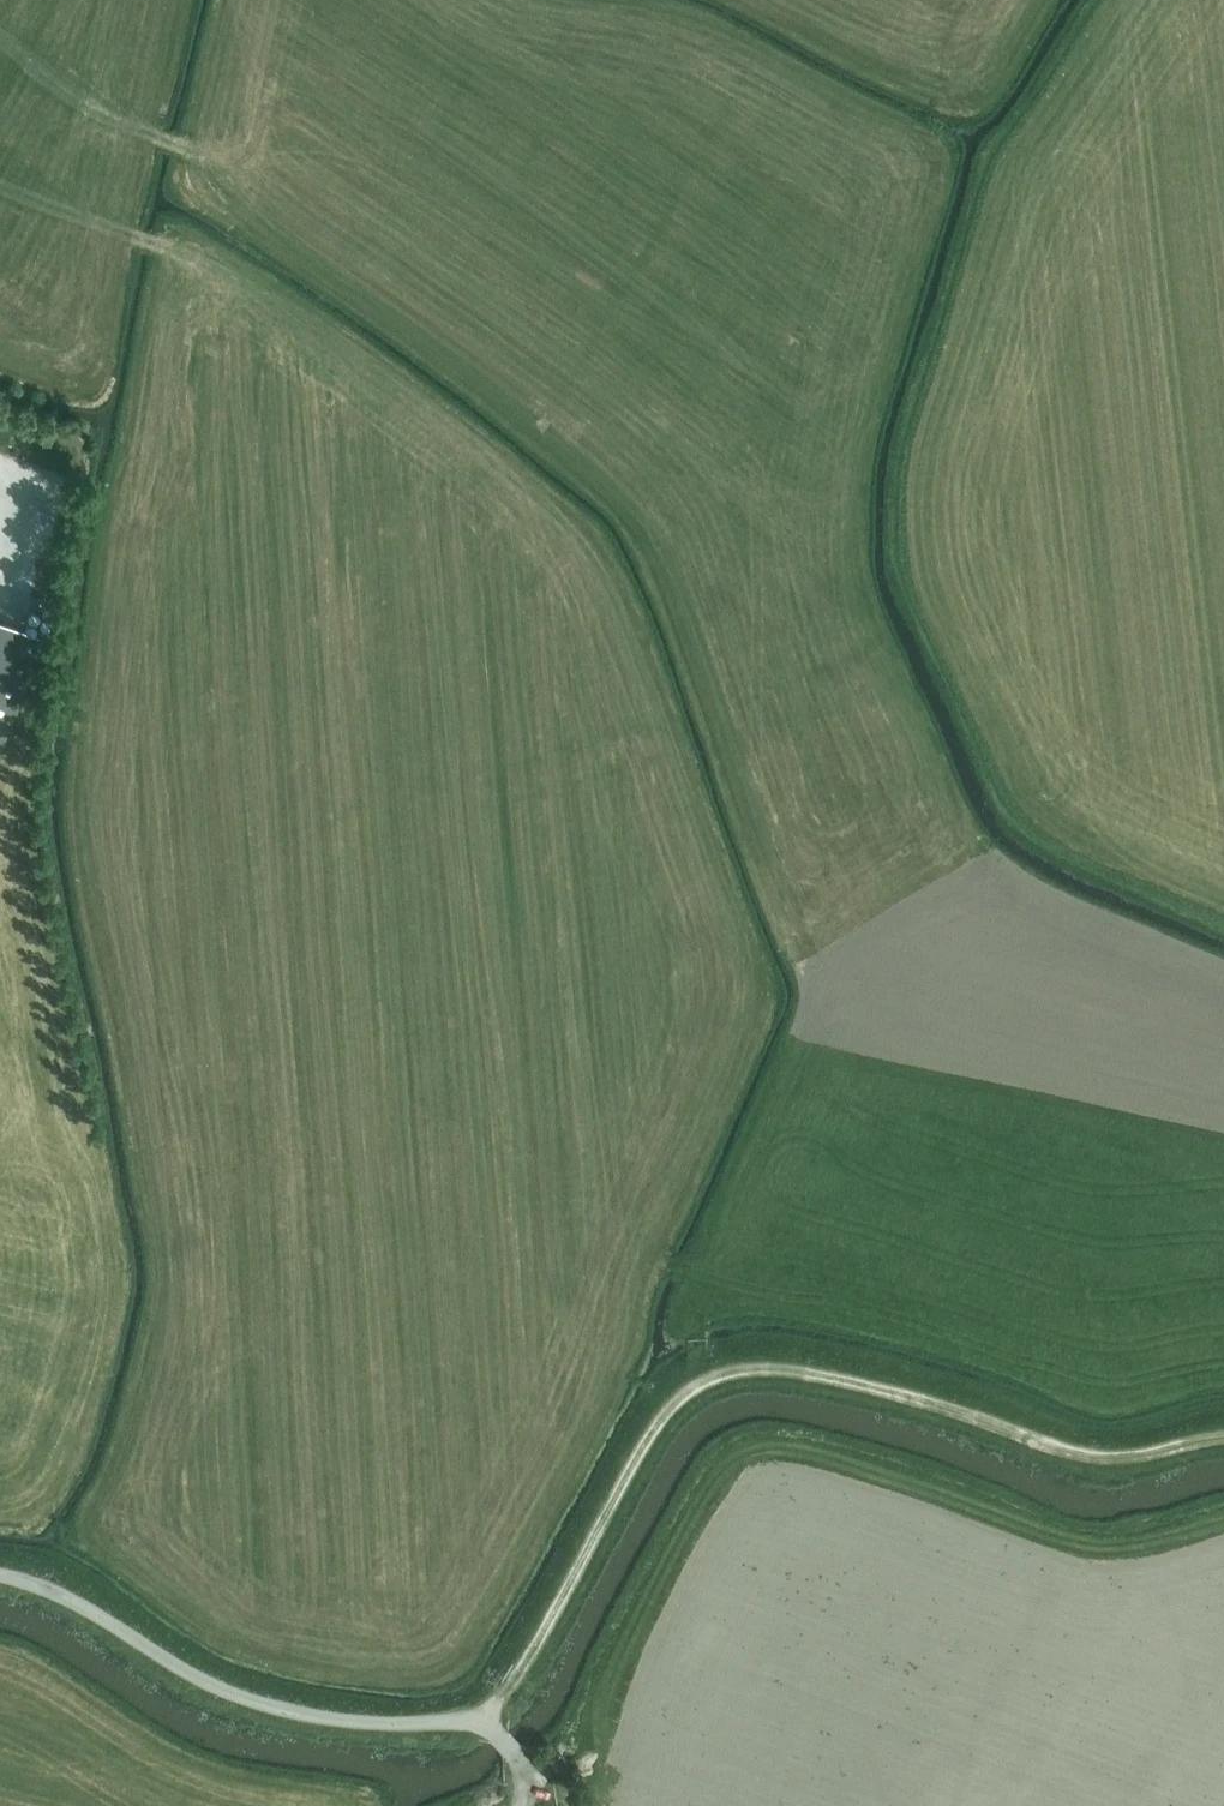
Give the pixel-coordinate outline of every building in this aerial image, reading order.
[(46,639),(0,619),(0,744),(46,639)]
